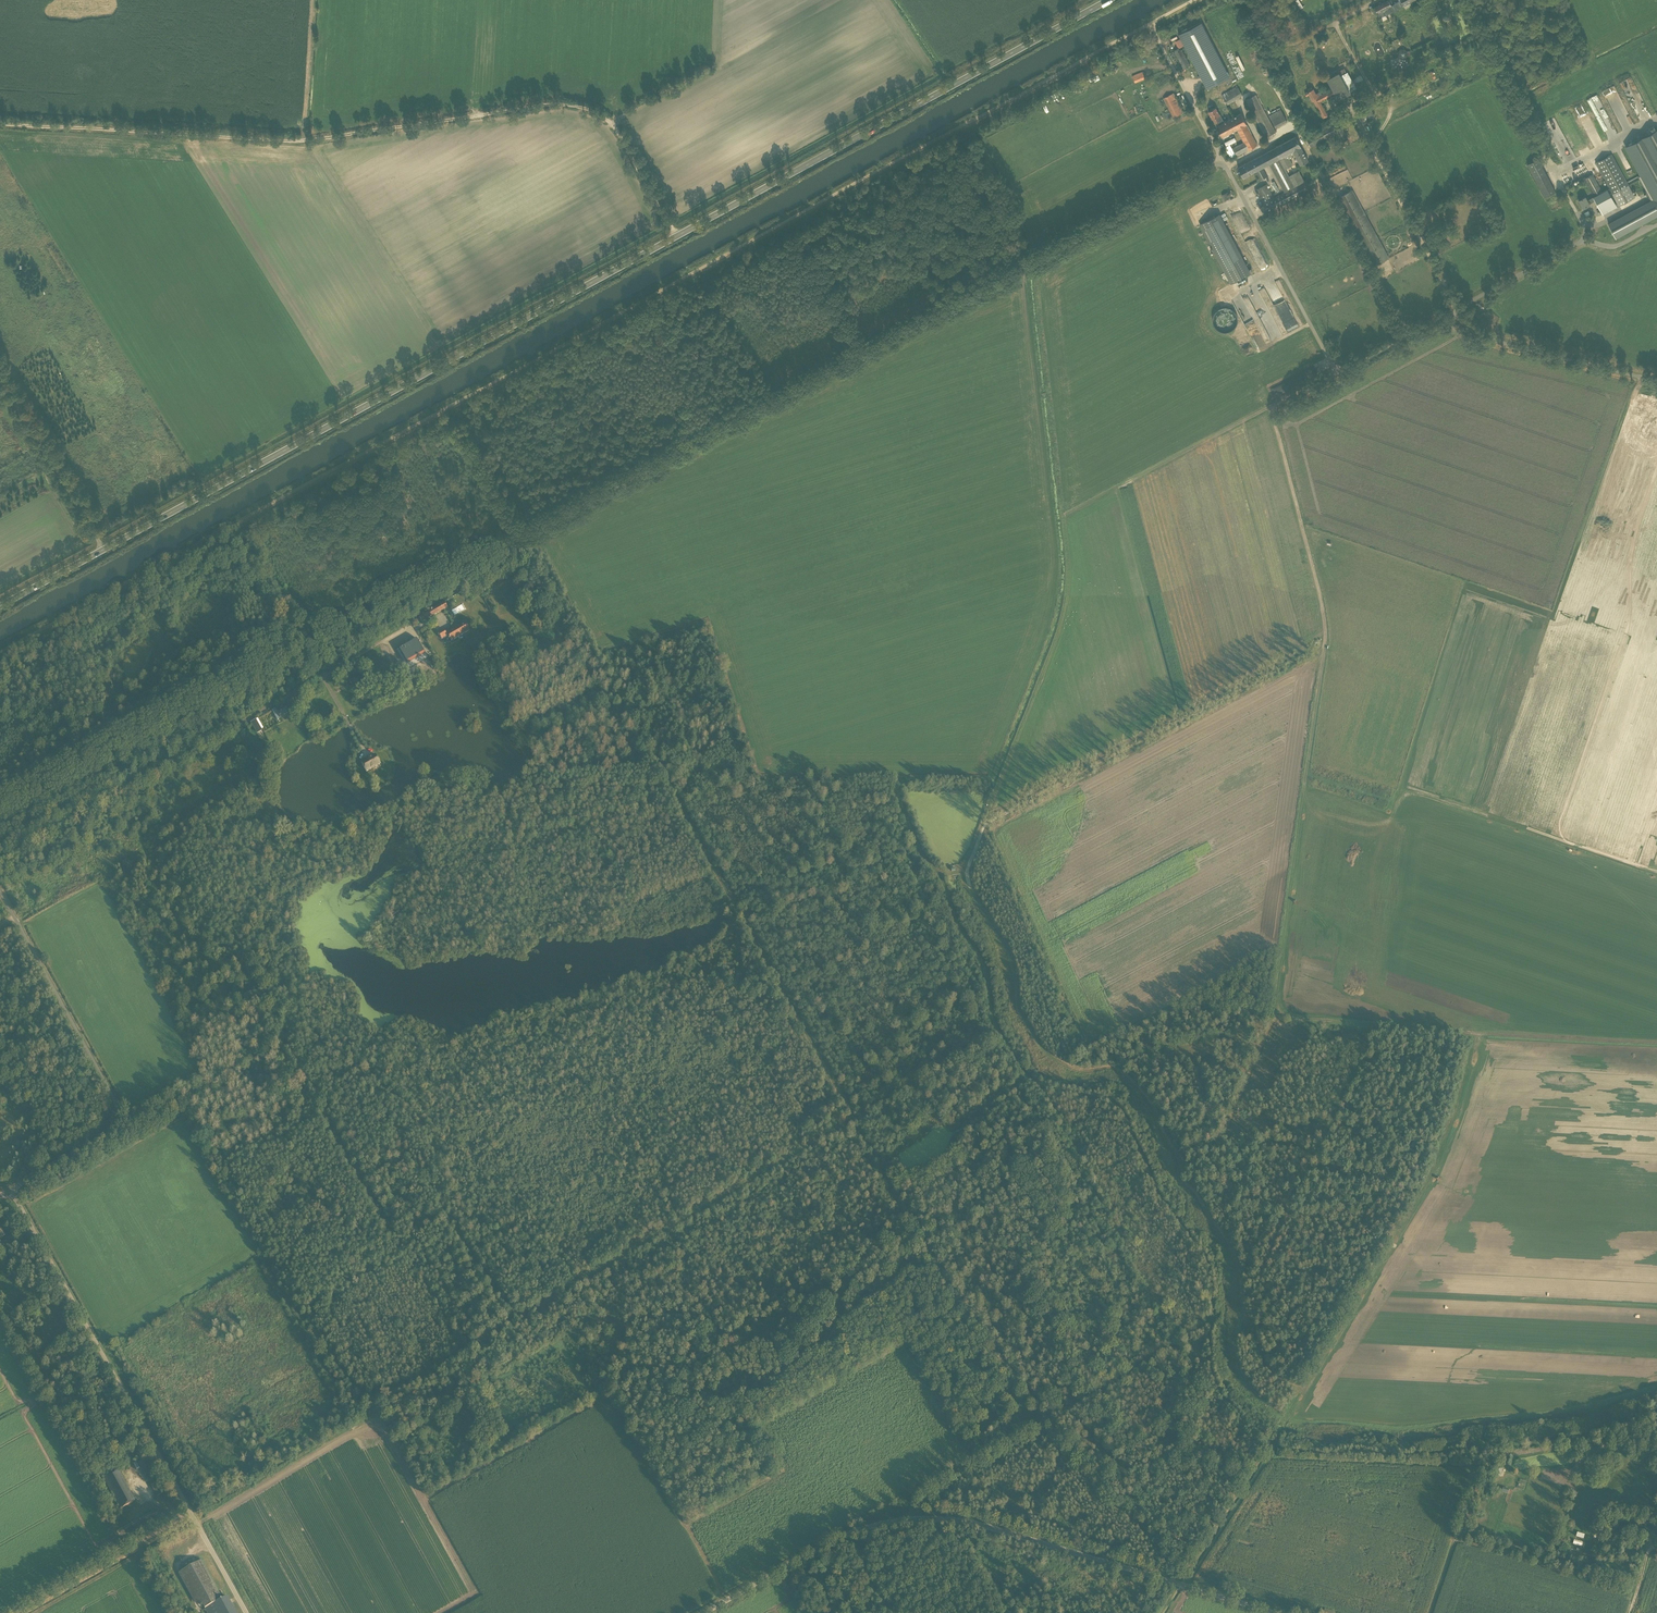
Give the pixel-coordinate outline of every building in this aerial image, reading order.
[(1385,15),(1414,0),(1399,0),(1391,4),(1389,0),(1375,7),(1380,18),(1385,15)] [(1230,77),(1201,22),(1179,34),(1184,45),(1194,63),(1207,88),(1230,77)] [(1175,41),(1179,48),(1180,47),(1184,45),(1181,38),(1175,41)] [(1184,69),(1190,65),(1180,47),(1179,48),(1174,50),(1184,69)] [(1407,50),(1404,48),(1400,48),(1397,51),(1398,56),(1401,58),(1405,57),(1408,55),(1410,54),(1410,50),(1407,50)] [(1314,101),(1323,118),(1328,116),(1320,101),(1327,98),(1328,99),(1330,97),(1333,102),(1350,93),(1351,94),(1357,91),(1355,88),(1356,88),(1347,72),(1344,68),(1338,71),(1339,72),(1327,79),(1332,88),(1321,94),(1321,92),(1318,94),(1317,93),(1316,93),(1315,91),(1313,89),(1314,89),(1313,88),(1312,89),(1311,87),(1307,89),(1308,91),(1307,92),(1305,93),(1306,96),(1309,95),(1310,97),(1311,97),(1312,100),(1313,101),(1314,101)] [(1133,76),(1135,82),(1145,78),(1143,72),(1133,76)] [(1435,78),(1434,77),(1432,72),(1420,78),(1423,84),(1435,78)] [(1238,87),(1223,96),(1228,105),(1243,95),(1238,87)] [(1164,98),(1174,117),(1184,112),(1173,93),(1164,98)] [(1269,115),(1267,116),(1256,94),(1246,100),(1266,137),(1276,132),(1269,119),(1271,118),(1276,127),(1287,121),(1281,109),(1269,115)] [(1354,108),(1361,120),(1363,125),(1368,122),(1366,118),(1360,105),(1354,108)] [(1234,117),(1224,122),(1216,107),(1208,111),(1212,119),(1213,118),(1217,126),(1216,126),(1222,137),(1237,129),(1239,128),(1234,117)] [(1241,113),(1234,117),(1239,128),(1237,129),(1244,142),(1233,148),(1237,155),(1257,144),(1241,113)] [(1311,145),(1316,143),(1336,132),(1332,124),(1307,138),(1311,145)] [(1348,139),(1341,127),(1336,129),(1343,142),(1348,139)] [(1608,224),(1615,237),(1656,214),(1656,129),(1626,146),(1641,174),(1638,176),(1651,201),(1608,224)] [(1269,163),(1284,192),(1304,181),(1299,171),(1297,172),(1289,158),(1296,155),(1300,164),(1308,160),(1295,136),(1238,167),(1244,177),(1255,171),(1260,180),(1268,176),(1263,167),(1269,163)] [(1611,191),(1609,192),(1607,189),(1602,191),(1593,174),(1584,179),(1594,196),(1593,196),(1587,200),(1585,196),(1579,200),(1583,208),(1589,204),(1595,200),(1603,214),(1634,197),(1611,154),(1595,163),(1611,191)] [(1556,192),(1546,173),(1538,158),(1527,164),(1535,178),(1545,197),(1556,192)] [(1266,184),(1261,186),(1256,189),(1268,212),(1311,190),(1306,180),(1273,197),(1266,184)] [(1389,258),(1352,190),(1339,197),(1376,265),(1389,258)] [(1232,283),(1250,274),(1218,214),(1200,224),(1232,283)] [(1255,314),(1265,314),(1265,297),(1251,297),(1251,304),(1255,304),(1255,314)] [(1282,320),(1292,314),(1284,300),(1274,306),(1282,320)] [(1488,321),(1471,306),(1467,311),(1483,326),(1488,321)] [(1270,341),(1281,337),(1274,318),(1263,322),(1270,341)] [(1264,390),(1267,397),(1289,389),(1286,382),(1264,390)] [(444,602),(442,603),(419,616),(422,622),(445,609),(447,608),(444,602)] [(451,641),(470,630),(465,622),(446,633),(444,630),(438,633),(442,639),(448,636),(451,641)] [(424,652),(419,643),(416,639),(399,649),(407,662),(424,652)] [(353,686),(359,682),(357,678),(350,682),(353,686)] [(274,712),(274,713),(278,720),(291,712),(294,711),(290,703),(287,705),(277,711),(275,709),(273,710),(274,712)] [(264,728),(258,719),(258,718),(251,723),(257,734),(263,731),(262,729),(264,728)] [(376,755),(361,763),(366,772),(381,764),(376,755)] [(147,1459),(139,1463),(142,1469),(150,1464),(147,1459)] [(1500,1477),(1503,1469),(1496,1466),(1493,1474),(1500,1477)] [(135,1501),(118,1471),(103,1479),(120,1509),(135,1501)] [(156,1476),(148,1480),(157,1496),(165,1492),(156,1476)] [(1567,1548),(1564,1558),(1580,1564),(1581,1561),(1585,1562),(1588,1554),(1567,1548)] [(208,1612),(234,1612),(225,1597),(222,1599),(201,1560),(178,1573),(197,1606),(202,1603),(208,1612)]
